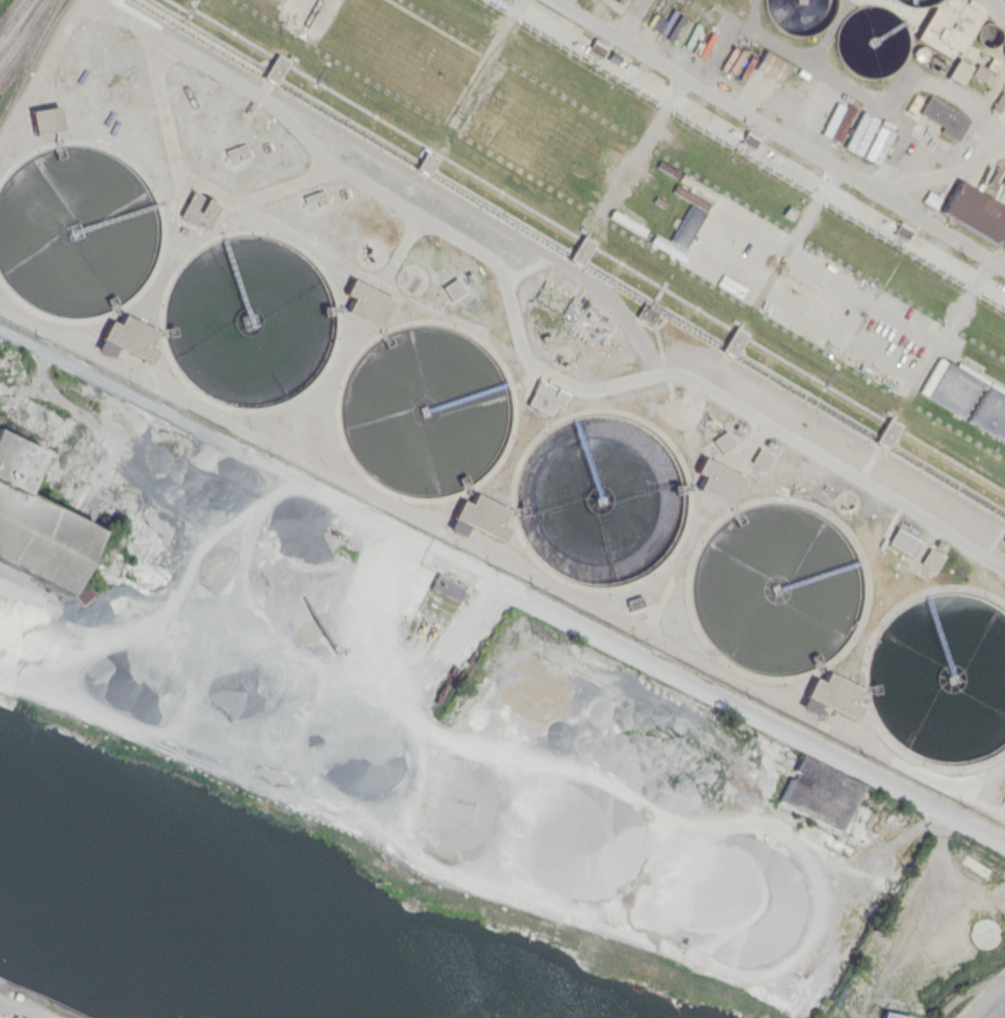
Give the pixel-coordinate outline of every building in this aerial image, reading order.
[(763,2),(763,0),(836,0),(836,3),(832,15),(825,24),(815,31),(804,34),(793,34),(782,30),(773,23),(766,13),(763,2)] [(980,11),(960,0),(936,0),(913,40),(946,58),(951,49),(957,53),(980,11)] [(844,67),(838,57),(834,46),(835,35),(839,23),(848,13),(858,7),(871,5),(883,7),(894,13),(903,23),(907,35),(907,47),(903,59),(896,69),(887,75),(876,78),(864,78),(853,74),(844,67)] [(588,50),(600,57),(607,46),(594,39),(588,50)] [(754,69),(776,82),(787,65),(765,51),(754,69)] [(263,76),(274,83),(288,61),(276,54),(263,76)] [(925,65),(937,72),(943,63),(931,55),(925,65)] [(945,76),(958,84),(969,66),(955,58),(945,76)] [(982,80),(988,71),(975,64),(970,73),(982,80)] [(918,112),(941,125),(939,129),(959,141),(972,118),(929,93),(918,112)] [(34,133),(30,110),(58,105),(62,128),(34,133)] [(858,110),(850,106),(832,142),(840,146),(858,110)] [(842,147),(875,164),(894,126),(861,109),(842,147)] [(599,136),(623,150),(627,143),(603,129),(599,136)] [(741,141),(753,148),(760,137),(747,130),(741,141)] [(251,157),(247,143),(225,150),(227,155),(237,152),(239,161),(251,157)] [(999,245),(1004,235),(1004,208),(959,181),(941,210),(999,245)] [(923,201),(934,208),(940,198),(929,191),(923,201)] [(181,215),(193,192),(221,206),(209,229),(181,215)] [(327,204),(323,192),(312,195),(316,207),(327,204)] [(670,240),(684,248),(706,212),(691,204),(670,240)] [(894,233),(906,240),(913,229),(900,222),(894,233)] [(569,259),(580,265),(594,243),(582,236),(569,259)] [(350,278),(392,299),(378,327),(344,311),(351,297),(343,293),(350,278)] [(448,299),(440,287),(454,278),(462,291),(448,299)] [(637,316),(643,304),(656,312),(650,323),(637,316)] [(100,339),(149,364),(158,347),(150,343),(156,332),(122,315),(116,326),(108,322),(100,339)] [(722,350),(733,357),(747,335),(735,328),(722,350)] [(940,357),(919,392),(1004,442),(1004,394),(940,357)] [(525,405),(538,378),(569,393),(562,408),(553,404),(548,415),(525,405)] [(874,441),(885,448),(898,426),(887,419),(874,441)] [(712,440),(725,430),(734,443),(721,453),(712,440)] [(59,592),(90,531),(14,492),(34,452),(0,434),(0,562),(59,592)] [(695,488),(728,506),(743,478),(703,456),(695,471),(702,475),(695,488)] [(451,517),(500,542),(509,525),(501,521),(507,510),(473,493),(467,504),(459,500),(451,517)] [(887,543),(910,557),(919,543),(896,528),(887,543)] [(920,561),(932,569),(941,557),(929,549),(920,561)] [(429,587),(436,572),(462,585),(455,599),(429,587)] [(76,605),(67,594),(79,584),(89,595),(76,605)] [(627,610),(624,600),(640,595),(643,605),(627,610)] [(804,696),(853,721),(862,704),(854,700),(860,689),(826,672),(820,683),(812,679),(804,696)] [(779,800),(837,830),(861,785),(802,755),(779,800)]
